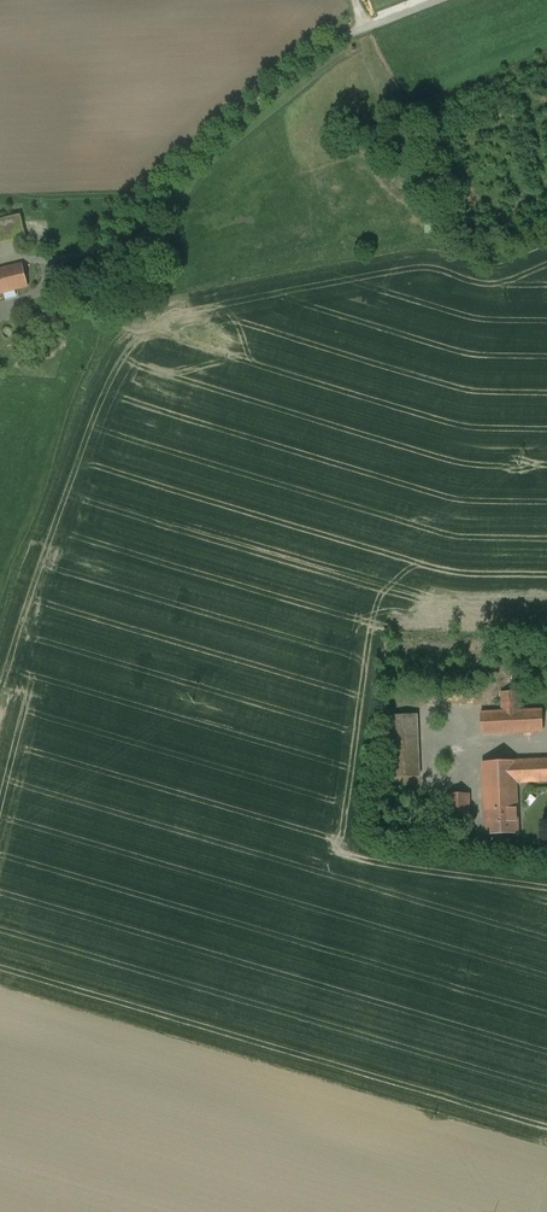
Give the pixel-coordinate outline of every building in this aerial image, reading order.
[(429,215),(429,230),(444,230),(444,215),(429,215)] [(19,231),(16,220),(0,224),(0,236),(19,231)] [(110,262),(95,279),(103,286),(118,269),(110,262)] [(0,271),(0,293),(26,287),(21,266),(0,271)] [(75,305),(61,296),(56,304),(71,312),(75,305)] [(520,692),(500,692),(501,711),(480,712),(481,734),(542,731),(542,710),(521,711),(520,692)] [(417,715),(392,716),(394,777),(419,776),(417,715)] [(482,763),(483,784),(516,782),(516,783),(546,781),(546,760),(482,763)] [(516,782),(483,784),(485,835),(518,834),(516,783),(516,782)] [(469,794),(447,794),(447,817),(469,817),(469,794)]
